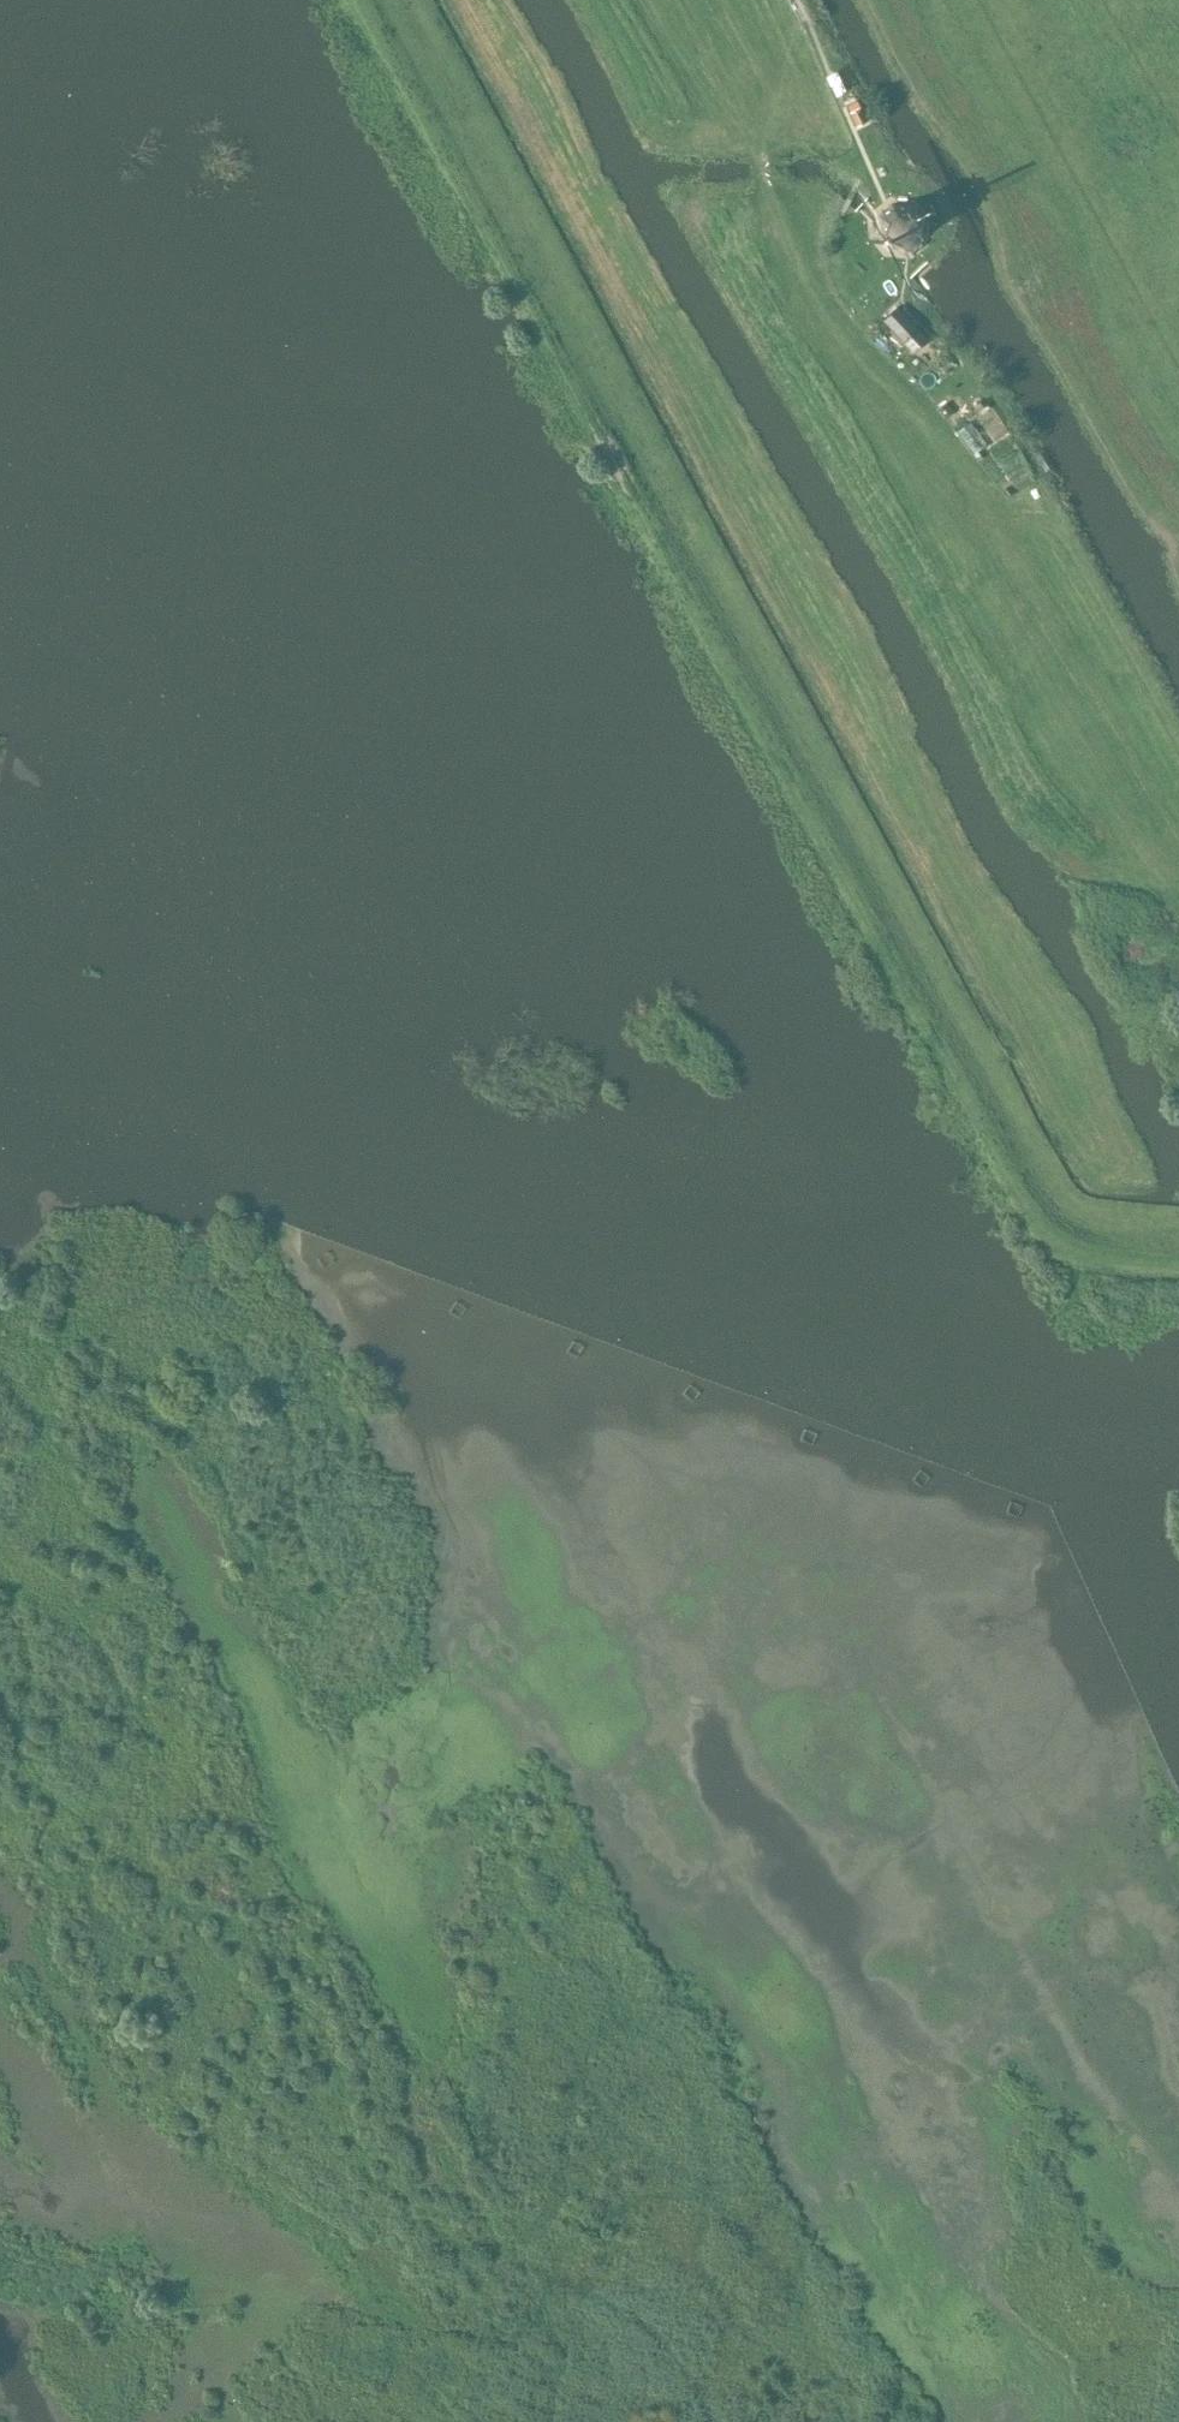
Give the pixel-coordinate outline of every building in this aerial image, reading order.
[(852,111),(849,112),(857,126),(868,121),(861,107),(852,111)] [(878,230),(878,234),(889,248),(907,250),(908,248),(913,254),(923,245),(919,240),(920,238),(922,221),(911,207),(893,205),(880,217),(879,217),(879,218),(878,217),(872,223),(878,230)] [(920,328),(898,305),(882,320),(904,343),(920,328)]
